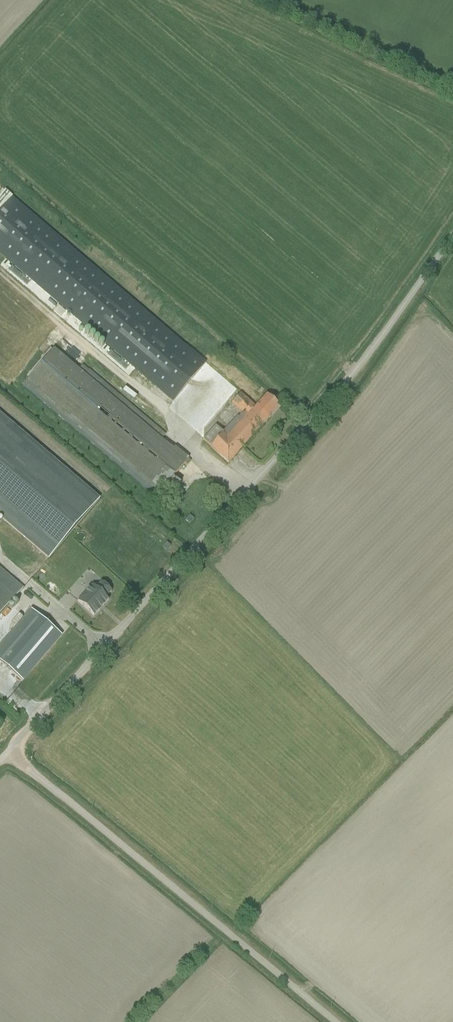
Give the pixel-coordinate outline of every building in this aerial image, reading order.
[(0,197),(0,253),(176,401),(209,362),(5,191),(0,197)] [(53,348),(22,385),(156,497),(187,459),(53,348)] [(226,463),(279,409),(265,396),(255,406),(242,394),(231,404),(241,413),(221,433),(214,426),(201,439),(226,463)] [(102,497),(0,409),(0,517),(49,559),(102,497)] [(22,588),(0,569),(0,613),(22,588)] [(29,610),(0,643),(0,661),(23,681),(60,636),(29,610)]
